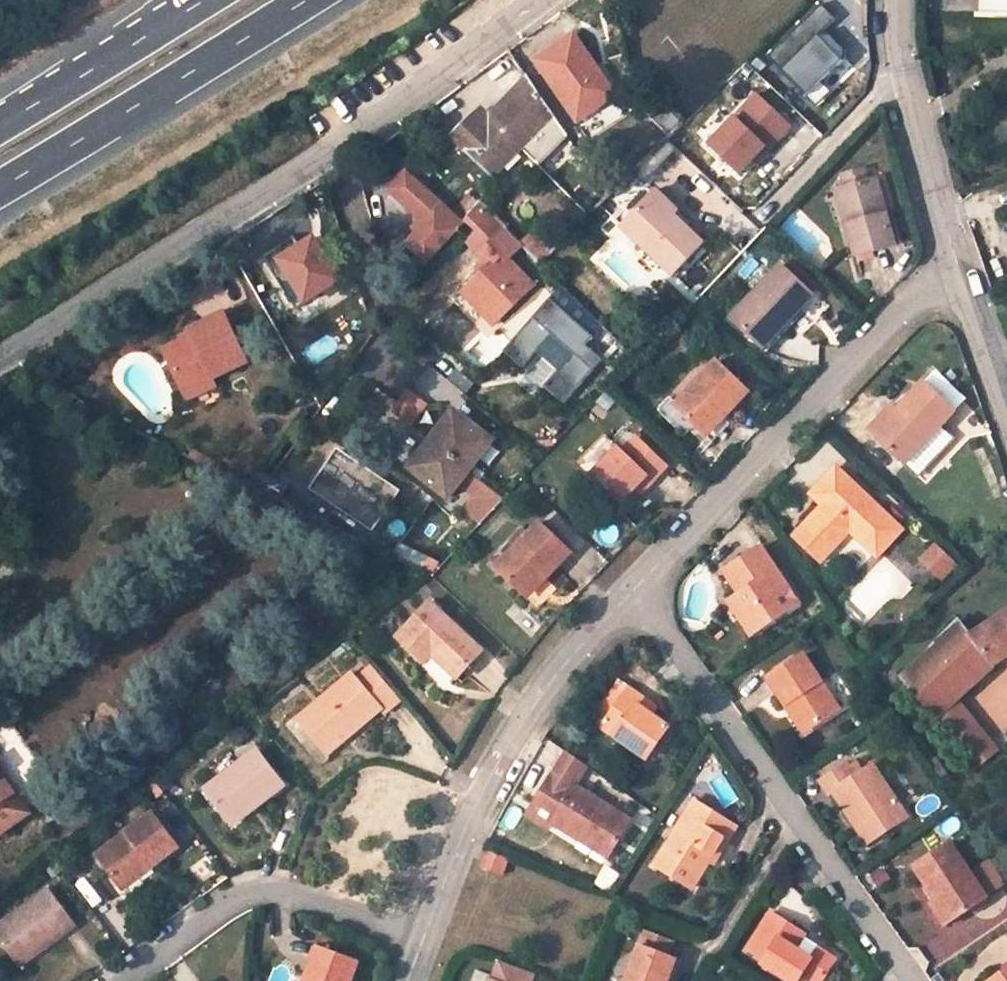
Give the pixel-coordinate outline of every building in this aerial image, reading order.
[(816,33),(832,18),(821,7),(769,56),(804,93),(840,59),(816,33)] [(531,56),(572,124),(618,97),(577,29),(531,56)] [(528,78),(492,116),(498,122),(533,85),(528,78)] [(477,115),(454,139),(498,182),(505,175),(500,171),(555,117),(533,85),(498,122),(491,129),(477,115)] [(704,142),(739,176),(791,124),(757,90),(704,142)] [(484,108),(477,115),(491,129),(498,122),(492,116),(484,108)] [(456,211),(410,170),(392,190),(430,225),(412,245),(431,262),(468,222),(465,220),(456,211)] [(866,170),(848,175),(850,186),(869,181),(866,170)] [(848,187),(857,223),(850,225),(858,253),(897,244),(880,178),(869,181),(850,186),(848,187)] [(857,223),(848,187),(840,189),(850,225),(857,223)] [(677,209),(657,190),(649,199),(668,218),(673,214),(677,209)] [(480,204),(470,195),(456,211),(465,220),(480,204)] [(703,244),(673,214),(668,218),(649,199),(623,226),(673,275),(703,244)] [(465,220),(468,222),(477,230),(468,241),(487,260),(492,265),(485,273),(470,287),(501,319),(536,285),(510,259),(524,245),(482,201),(480,204),(465,220)] [(538,232),(524,245),(542,263),(555,250),(538,232)] [(295,305),(340,283),(316,233),(270,254),(295,305)] [(492,265),(487,260),(479,267),(485,273),(492,265)] [(761,346),(790,317),(793,321),(793,320),(816,297),(785,267),(735,318),(761,346)] [(501,319),(470,287),(464,292),(496,324),(501,319)] [(552,297),(506,350),(525,367),(554,334),(575,352),(546,386),(565,403),(605,358),(588,344),(596,336),(552,297)] [(229,314),(194,330),(197,338),(198,338),(171,352),(192,392),(218,378),(252,361),(229,314)] [(768,353),(797,325),(793,321),(790,317),(761,346),(768,353)] [(678,408),(705,433),(723,414),(725,417),(750,390),(720,362),(678,408)] [(218,378),(192,392),(195,399),(221,385),(218,378)] [(928,383),(901,412),(894,419),(897,421),(881,438),(909,465),(928,446),(959,412),(928,383)] [(875,432),(881,438),(897,421),(894,419),(901,412),(897,408),(875,432)] [(493,441),(455,413),(430,445),(437,450),(417,476),(449,499),(493,441)] [(705,433),(715,443),(733,425),(725,417),(723,414),(705,433)] [(594,477),(623,506),(637,491),(638,491),(650,478),(657,485),(670,471),(637,439),(624,453),(620,449),(594,477)] [(928,446),(909,465),(923,478),(941,458),(928,446)] [(336,450),(327,464),(347,477),(353,469),(359,473),(362,468),(366,462),(360,459),(357,464),(336,450)] [(327,464),(308,491),(372,533),(399,492),(362,468),(359,473),(353,469),(347,477),(327,464)] [(857,532),(884,555),(907,530),(841,468),(822,488),(833,499),(834,499),(830,504),(800,537),(828,563),(857,532)] [(650,478),(638,491),(645,498),(657,485),(650,478)] [(833,499),(822,488),(818,493),(830,504),(834,499),(833,499)] [(530,538),(511,558),(499,570),(529,599),(548,579),(549,581),(573,555),(542,526),(530,538)] [(511,558),(530,538),(522,529),(503,550),(511,558)] [(801,606),(762,546),(725,571),(741,595),(764,629),(801,606)] [(960,566),(941,548),(928,562),(947,580),(960,566)] [(730,603),(752,637),(764,629),(741,595),(730,603)] [(436,657),(461,680),(486,652),(433,603),(401,639),(429,665),(436,657)] [(974,638),(962,624),(903,679),(977,768),(1006,743),(966,691),(979,681),(1006,658),(1006,616),(974,638)] [(792,704),(807,730),(839,711),(805,657),(770,679),(786,708),(792,704)] [(331,752),(385,710),(387,714),(403,700),(377,669),(362,681),(357,674),(303,717),(331,752)] [(979,681),(966,691),(1006,743),(1006,714),(979,681)] [(604,726),(630,689),(620,682),(594,719),(604,726)] [(653,716),(639,706),(644,699),(630,689),(604,726),(651,761),(672,729),(653,716)] [(639,706),(653,716),(658,710),(644,699),(639,706)] [(208,790),(228,818),(252,800),(257,807),(286,785),(260,750),(208,790)] [(578,786),(591,766),(571,752),(557,772),(578,786)] [(877,829),(882,837),(909,818),(874,765),(856,777),(848,764),(822,782),(831,797),(836,794),(858,828),(870,819),(877,829)] [(557,772),(555,771),(535,801),(557,815),(552,823),(580,841),(584,835),(612,854),(634,822),(578,786),(557,772)] [(30,814),(0,772),(0,836),(30,814)] [(233,825),(257,807),(252,800),(228,818),(233,825)] [(557,815),(535,801),(527,814),(549,828),(552,823),(557,815)] [(696,802),(655,866),(690,891),(709,863),(722,842),(728,846),(738,829),(696,802)] [(156,811),(99,853),(119,882),(149,860),(154,866),(181,846),(156,811)] [(866,840),(869,845),(882,837),(877,829),(870,819),(858,828),(866,840)] [(580,841),(609,859),(612,854),(584,835),(580,841)] [(722,842),(709,863),(715,866),(728,846),(722,842)] [(917,866),(939,900),(943,897),(957,918),(988,899),(952,843),(917,866)] [(990,857),(972,867),(989,894),(1006,884),(990,857)] [(149,860),(119,882),(124,888),(154,866),(149,860)] [(0,923),(0,936),(14,958),(36,943),(41,950),(77,925),(50,887),(0,923)] [(933,905),(947,925),(957,918),(943,897),(939,900),(933,905)] [(781,926),(787,930),(789,926),(784,923),(772,915),(770,920),(781,926)] [(807,980),(827,980),(834,969),(815,958),(813,960),(798,951),(806,936),(789,926),(787,930),(781,926),(770,920),(750,950),(767,962),(764,968),(785,980),(803,980),(804,979),(807,980)] [(629,980),(669,980),(671,976),(676,978),(682,960),(670,956),(675,942),(647,931),(629,980)] [(36,943),(14,958),(20,966),(41,950),(36,943)] [(361,960),(320,946),(309,976),(315,979),(315,980),(353,980),(361,960)] [(838,962),(820,950),(815,958),(834,969),(838,962)] [(538,974),(501,960),(493,980),(536,980),(538,974)] [(995,980),(1006,980),(1006,972),(995,980)]
